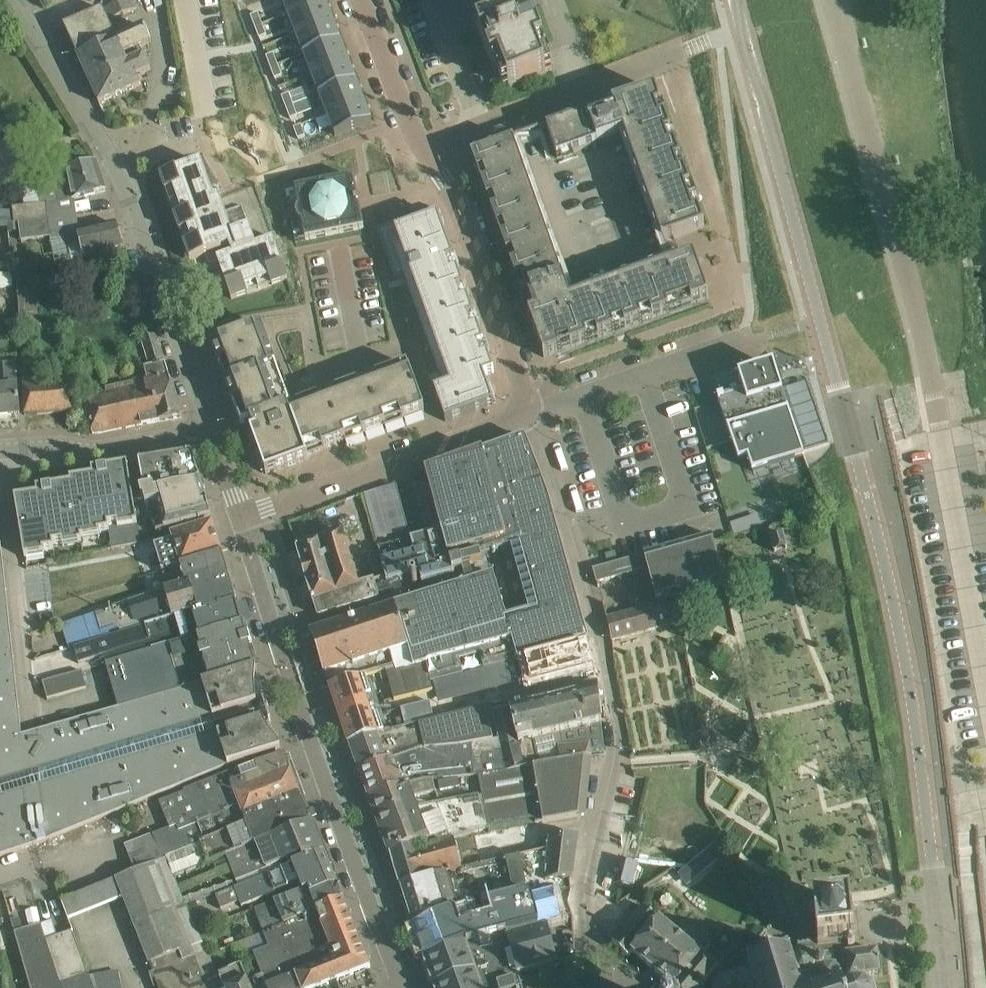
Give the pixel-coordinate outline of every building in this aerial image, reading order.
[(148,35),(144,26),(116,39),(109,22),(137,9),(133,0),(124,0),(64,26),(81,65),(148,35)] [(287,15),(324,1),(324,0),(282,0),(287,15)] [(468,3),(502,90),(547,73),(537,49),(544,46),(530,9),(523,12),(518,0),(475,0),(468,3)] [(324,1),(287,15),(295,35),(332,21),(324,1)] [(257,14),(250,16),(254,28),(262,25),(257,14)] [(332,21),(295,35),(303,55),(340,41),(332,21)] [(262,25),(254,28),(258,39),(266,36),(262,25)] [(81,65),(99,104),(140,86),(136,76),(151,70),(141,47),(152,43),(148,35),(81,65)] [(340,41),(303,55),(311,75),(348,61),(340,41)] [(273,54),(265,57),(270,68),(277,65),(273,54)] [(348,61),(311,75),(318,95),(355,81),(348,61)] [(277,65),(270,68),(274,79),(281,76),(277,65)] [(355,81),(318,95),(326,116),(363,101),(355,81)] [(514,140),(472,156),(487,199),(493,197),(497,208),(491,210),(497,227),(503,225),(506,235),(501,237),(507,254),(513,252),(516,262),(511,264),(517,281),(522,279),(526,289),(520,291),(544,357),(557,353),(561,351),(559,346),(569,342),(571,348),(588,342),(586,336),(596,332),(598,338),(615,332),(613,326),(623,323),(625,328),(642,322),(640,316),(650,313),(652,318),(669,312),(667,307),(690,299),(692,304),(709,298),(694,256),(686,234),(705,228),(704,225),(699,211),(693,213),(685,190),(691,188),(685,171),(679,173),(675,163),(681,161),(675,144),(669,146),(666,136),(671,134),(665,117),(659,119),(656,109),(661,106),(661,104),(655,90),(617,103),(611,105),(547,129),(547,130),(557,158),(624,134),(624,135),(670,264),(637,276),(586,295),(577,270),(562,276),(526,173),(514,140)] [(288,94),(281,97),(285,108),(293,105),(288,94)] [(363,101),(326,116),(334,137),(371,122),(363,101)] [(293,105),(285,108),(289,119),(297,117),(293,105)] [(300,126),(293,128),(297,140),(305,137),(300,126)] [(73,200),(106,191),(97,162),(66,171),(67,175),(36,181),(40,204),(27,205),(12,207),(13,211),(14,223),(18,222),(49,218),(47,205),(73,200)] [(252,234),(250,228),(233,234),(232,233),(225,213),(219,195),(214,196),(201,162),(160,176),(166,193),(174,190),(182,214),(175,217),(180,233),(188,230),(192,242),(184,244),(190,260),(229,246),(232,253),(217,258),(231,299),(248,293),(245,285),(269,277),(272,284),(288,279),(274,239),(270,228),(252,234)] [(353,177),(295,188),(306,239),(364,229),(353,177)] [(242,207),(225,213),(232,233),(249,227),(242,207)] [(435,208),(377,229),(395,280),(411,275),(451,385),(435,390),(446,422),(494,404),(494,403),(496,402),(491,388),(489,388),(484,376),(495,372),(488,354),(490,353),(487,343),(484,344),(478,326),(480,325),(477,315),(474,316),(467,297),(470,296),(466,287),(464,288),(457,269),(460,269),(456,259),(454,259),(453,256),(455,256),(452,246),(449,247),(443,229),(445,228),(441,217),(439,217),(435,208)] [(81,232),(79,227),(66,230),(50,229),(49,218),(18,222),(19,230),(21,240),(50,236),(50,240),(67,237),(69,246),(81,243),(84,256),(124,247),(116,224),(81,232)] [(12,286),(12,272),(0,273),(0,287),(12,286)] [(18,291),(20,328),(41,327),(39,290),(18,291)] [(261,325),(212,343),(241,424),(250,420),(254,431),(251,432),(266,474),(308,459),(307,455),(425,412),(407,365),(288,408),(286,405),(289,403),(261,325)] [(182,417),(169,374),(157,334),(142,339),(150,365),(146,366),(149,380),(100,391),(102,399),(86,403),(93,433),(99,433),(182,417)] [(19,394),(16,362),(3,363),(5,387),(0,387),(0,416),(20,414),(19,394)] [(744,392),(727,398),(747,456),(752,470),(802,453),(804,452),(804,451),(783,390),(775,368),(767,371),(766,367),(765,367),(766,372),(756,375),(755,370),(753,371),(755,375),(740,380),(744,392)] [(791,405),(810,399),(804,381),(786,387),(791,405)] [(60,382),(23,384),(25,415),(71,412),(69,388),(60,389),(60,382)] [(527,440),(526,440),(522,437),(425,472),(441,531),(413,538),(415,547),(380,556),(387,583),(420,574),(422,583),(424,582),(453,574),(453,575),(455,574),(454,571),(483,563),(481,554),(497,550),(497,551),(520,544),(525,559),(563,549),(559,534),(560,534),(559,532),(558,532),(548,496),(527,440)] [(202,487),(193,457),(190,455),(139,463),(139,465),(128,466),(134,502),(146,500),(147,503),(202,487)] [(134,502),(128,466),(128,465),(92,471),(93,477),(71,481),(71,484),(81,543),(82,543),(82,539),(100,536),(99,533),(109,531),(112,549),(141,543),(134,502)] [(63,546),(81,543),(71,484),(37,490),(38,496),(15,500),(24,550),(42,547),(43,552),(54,550),(54,544),(63,543),(63,546)] [(202,487),(147,503),(147,507),(149,506),(157,533),(211,518),(202,487)] [(746,518),(730,523),(734,535),(750,530),(746,518)] [(167,542),(156,546),(164,572),(223,554),(213,524),(173,536),(173,537),(167,538),(166,539),(167,542)] [(313,601),(314,601),(358,586),(342,532),(297,548),(313,601)] [(666,549),(647,554),(651,567),(661,603),(677,599),(724,585),(715,542),(713,536),(682,545),(666,549)] [(415,547),(413,538),(412,538),(377,548),(380,556),(415,547)] [(51,839),(171,789),(188,782),(205,775),(250,760),(283,749),(280,747),(275,742),(271,735),(262,720),(261,720),(256,703),(257,703),(256,693),(255,681),(257,672),(256,667),(225,675),(218,679),(190,687),(179,691),(119,708),(22,736),(1,545),(0,545),(0,541),(0,856),(51,839)] [(563,549),(525,559),(538,608),(506,617),(517,659),(588,641),(563,549)] [(183,589),(229,575),(223,554),(164,572),(158,573),(164,591),(182,585),(183,589)] [(624,561),(593,570),(597,583),(631,573),(651,567),(647,554),(627,560),(624,561)] [(485,667),(517,659),(506,617),(494,573),(461,583),(474,625),(485,667)] [(237,603),(230,580),(229,575),(183,589),(182,585),(164,591),(128,603),(95,613),(95,614),(61,625),(69,650),(121,634),(146,626),(206,608),(208,613),(237,603)] [(376,592),(385,589),(382,579),(358,586),(314,601),(319,616),(378,598),(376,592)] [(485,667),(474,625),(461,583),(427,594),(453,675),(485,667)] [(441,678),(453,675),(427,594),(394,604),(395,605),(422,692),(443,687),(441,678)] [(661,603),(607,619),(612,641),(681,621),(682,621),(677,599),(661,603)] [(200,637),(243,624),(237,603),(208,613),(206,608),(146,626),(121,634),(69,650),(54,655),(57,665),(77,659),(78,663),(92,659),(108,654),(109,655),(118,652),(120,659),(199,635),(200,637)] [(394,699),(422,692),(395,605),(349,620),(367,675),(387,669),(394,699)] [(331,686),(367,675),(349,620),(312,632),(327,676),(328,676),(331,686)] [(120,659),(106,664),(119,708),(190,687),(218,679),(225,675),(256,667),(244,625),(200,637),(199,635),(120,659)] [(588,642),(528,656),(534,680),(538,679),(593,665),(588,642)] [(43,682),(47,699),(86,688),(82,671),(43,682)] [(349,744),(384,731),(367,675),(331,686),(330,686),(349,744)] [(597,687),(493,713),(499,738),(507,772),(535,767),(562,762),(560,749),(590,744),(591,755),(605,753),(601,724),(602,724),(597,687)] [(429,702),(401,709),(406,726),(434,719),(429,702)] [(464,703),(447,707),(450,716),(466,712),(464,703)] [(440,719),(419,724),(425,749),(456,750),(475,744),(485,741),(493,739),(485,708),(466,712),(450,716),(440,719)] [(359,772),(394,759),(393,758),(384,731),(349,744),(359,772)] [(394,759),(359,772),(368,797),(413,781),(433,779),(478,776),(507,772),(499,738),(493,739),(485,741),(475,744),(456,750),(425,749),(414,751),(393,758),(394,759)] [(705,740),(703,741),(701,741),(695,742),(697,749),(697,751),(697,752),(706,752),(707,752),(705,740)] [(585,815),(591,756),(590,744),(560,749),(562,762),(535,767),(545,822),(585,815)] [(311,822),(285,755),(256,765),(238,772),(238,770),(184,791),(185,792),(160,802),(170,828),(125,846),(135,870),(166,857),(174,877),(226,856),(243,849),(311,822)] [(537,824),(545,822),(535,767),(507,772),(478,776),(481,795),(486,829),(487,833),(537,824)] [(413,781),(368,797),(390,854),(391,854),(413,845),(427,840),(428,842),(486,829),(481,795),(457,800),(440,803),(416,807),(413,798),(436,792),(433,779),(413,781)] [(451,780),(439,782),(440,790),(453,788),(451,780)] [(323,852),(311,823),(311,822),(243,849),(226,856),(236,881),(282,863),(283,867),(323,852)] [(545,879),(570,877),(573,877),(578,835),(550,837),(548,849),(541,851),(525,855),(527,867),(547,860),(545,879)] [(413,845),(391,854),(400,883),(401,886),(462,869),(456,839),(415,848),(413,845)] [(633,850),(629,865),(659,874),(664,859),(633,850)] [(336,884),(335,883),(331,874),(331,869),(328,866),(326,862),(326,857),(323,854),(324,853),(323,852),(283,867),(268,873),(269,874),(241,885),(215,895),(221,909),(240,902),(242,907),(276,892),(275,890),(296,882),(298,885),(301,884),(304,892),(309,890),(311,895),(336,884)] [(533,891),(527,867),(525,855),(481,865),(463,869),(462,869),(401,886),(413,925),(455,911),(460,909),(465,908),(491,901),(499,899),(526,893),(533,891)] [(174,877),(166,857),(135,870),(135,871),(117,879),(124,897),(136,929),(132,930),(141,951),(145,952),(159,987),(223,987),(218,976),(208,952),(197,929),(186,905),(185,903),(174,877)] [(224,858),(214,863),(216,869),(227,865),(224,858)] [(343,899),(337,884),(335,883),(336,884),(311,895),(309,890),(304,892),(255,908),(263,931),(272,927),(272,929),(297,920),(297,918),(298,917),(343,899)] [(455,911),(413,925),(425,959),(447,951),(466,944),(473,941),(477,940),(479,940),(574,914),(572,889),(532,898),(526,893),(499,899),(503,916),(472,925),(465,908),(460,909),(455,911)] [(298,917),(305,935),(284,943),(268,949),(255,955),(267,987),(317,987),(371,967),(370,966),(344,899),(343,899),(298,917)] [(197,929),(201,927),(207,925),(196,901),(186,905),(197,929)] [(722,971),(704,953),(710,945),(692,930),(692,931),(683,924),(676,932),(660,919),(659,920),(644,906),(635,917),(630,914),(610,938),(614,942),(613,943),(628,957),(633,952),(675,987),(674,987),(701,987),(708,980),(712,983),(723,972),(722,971)] [(856,947),(853,917),(852,907),(815,911),(818,943),(819,949),(847,946),(848,955),(854,954),(853,950),(856,947)] [(268,949),(284,943),(305,935),(298,917),(297,918),(297,920),(272,929),(263,933),(268,949)] [(52,938),(46,940),(41,924),(23,930),(20,918),(11,920),(30,987),(60,987),(52,938)] [(52,921),(41,924),(46,940),(52,938),(57,936),(52,921)] [(425,959),(434,984),(436,987),(517,987),(522,987),(519,973),(557,963),(546,923),(479,940),(466,944),(447,951),(425,959)] [(75,939),(72,931),(57,936),(52,938),(60,987),(122,987),(119,971),(90,976),(89,973),(87,974),(75,939)] [(752,967),(751,962),(748,963),(750,969),(749,969),(750,973),(723,981),(720,981),(717,987),(870,987),(866,985),(867,984),(866,983),(865,978),(882,976),(878,951),(854,954),(848,955),(847,946),(819,949),(818,943),(798,945),(799,951),(797,951),(798,953),(790,955),(788,951),(785,952),(787,956),(752,967)] [(248,981),(241,967),(218,976),(223,987),(251,987),(248,981)]
